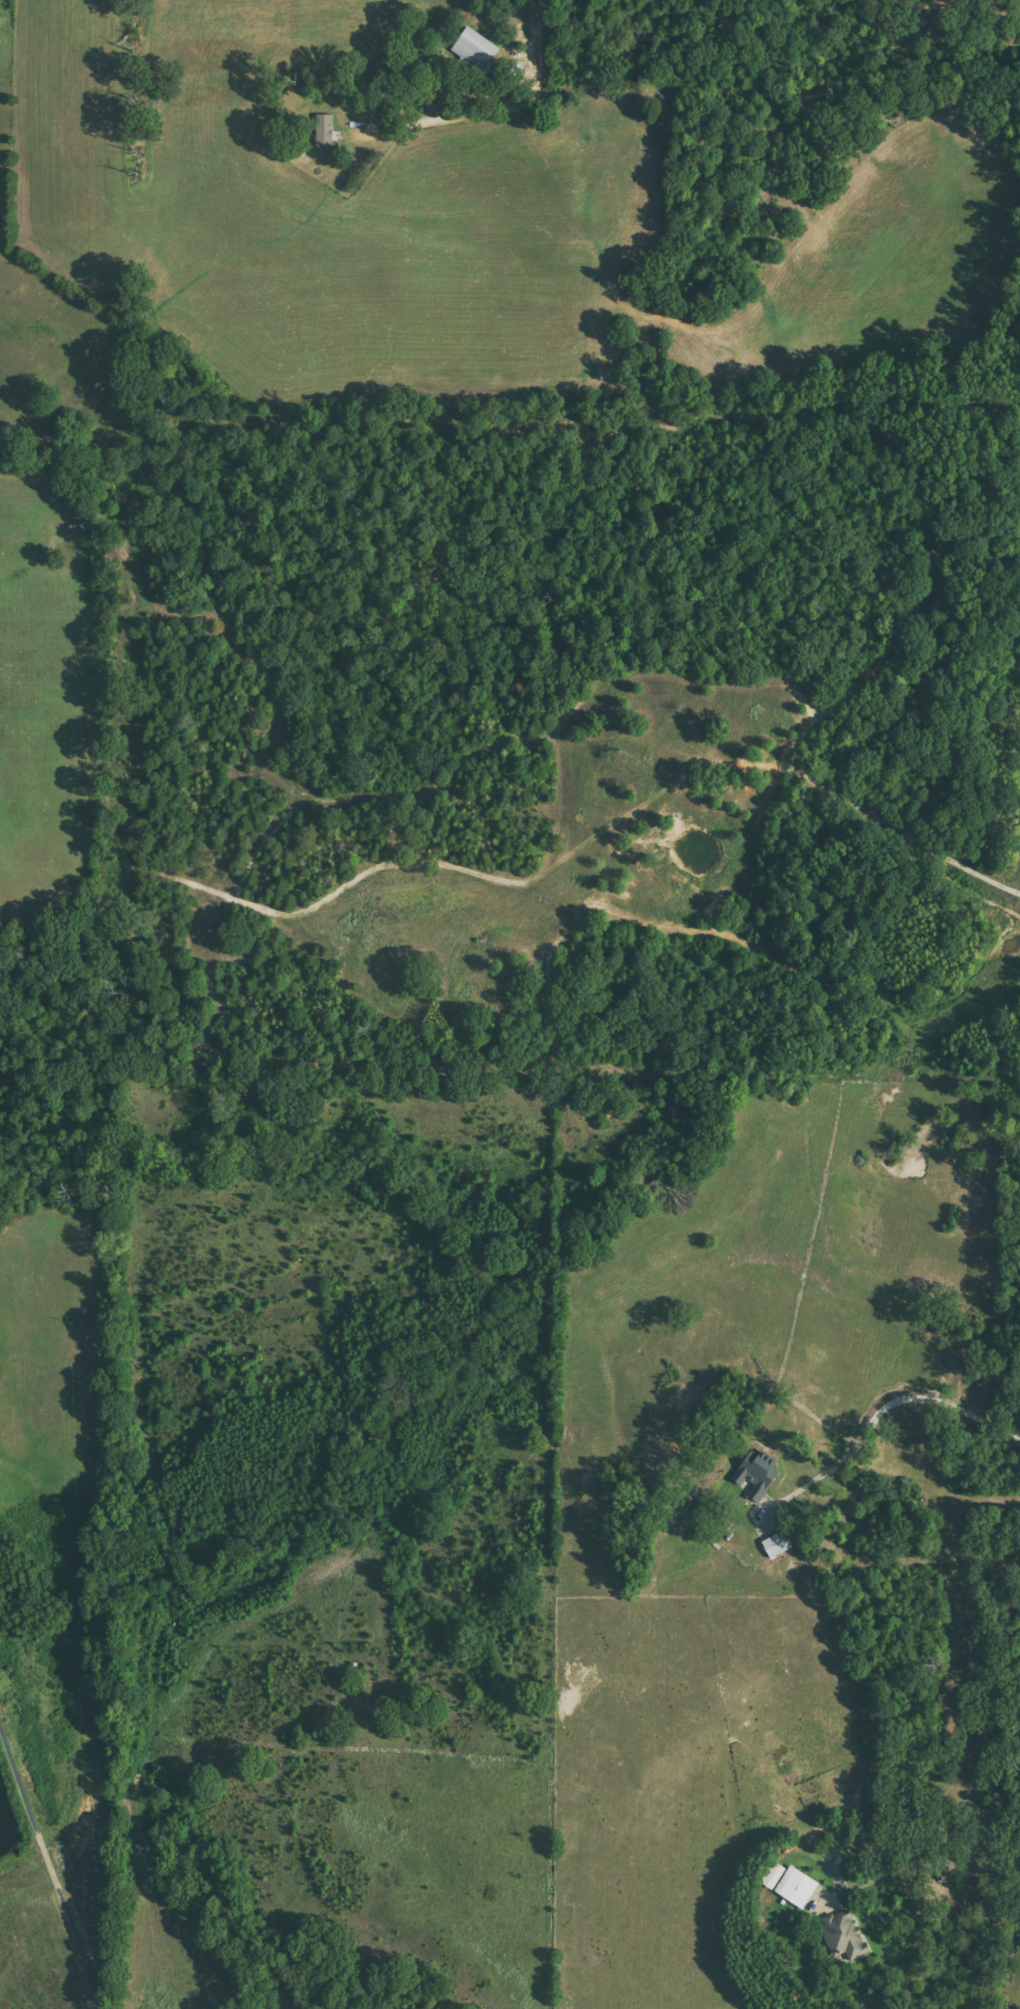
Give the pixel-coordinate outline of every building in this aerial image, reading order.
[(450,50),(482,73),(500,48),(468,26),(450,50)] [(333,115),(318,114),(317,147),(333,147),(333,115)] [(757,1503),(782,1473),(774,1466),(775,1463),(757,1447),(731,1477),(741,1486),(747,1478),(755,1484),(746,1494),(757,1503)] [(762,1542),(771,1559),(793,1547),(785,1530),(762,1542)] [(773,1889),(787,1868),(776,1861),(762,1881),(773,1889)] [(820,1883),(792,1864),(774,1890),(802,1909),(820,1883)] [(871,1950),(848,1907),(818,1923),(836,1956),(846,1950),(851,1961),(871,1950)]
